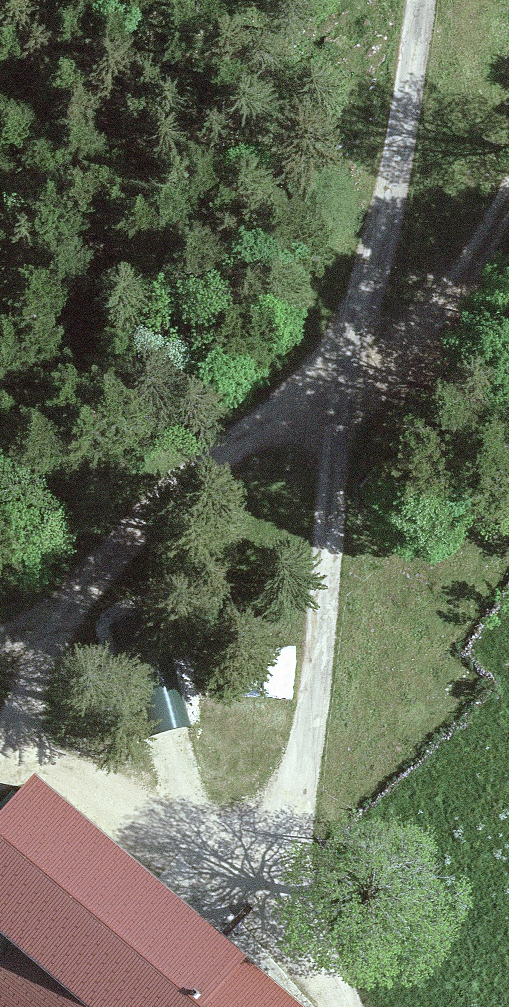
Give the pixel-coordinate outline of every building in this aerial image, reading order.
[(142,670),(157,726),(194,717),(180,660),(142,670)] [(38,764),(0,808),(0,938),(13,949),(81,1006),(325,1006),(38,764)] [(13,949),(0,964),(0,1006),(81,1006),(13,949)]
